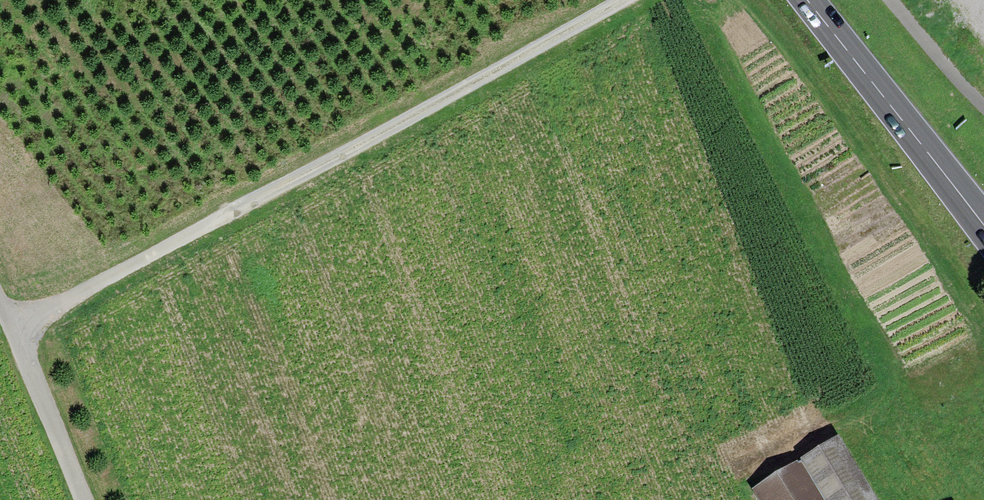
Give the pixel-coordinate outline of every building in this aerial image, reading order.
[(754,491),(760,499),(878,499),(840,439),(754,491)]
